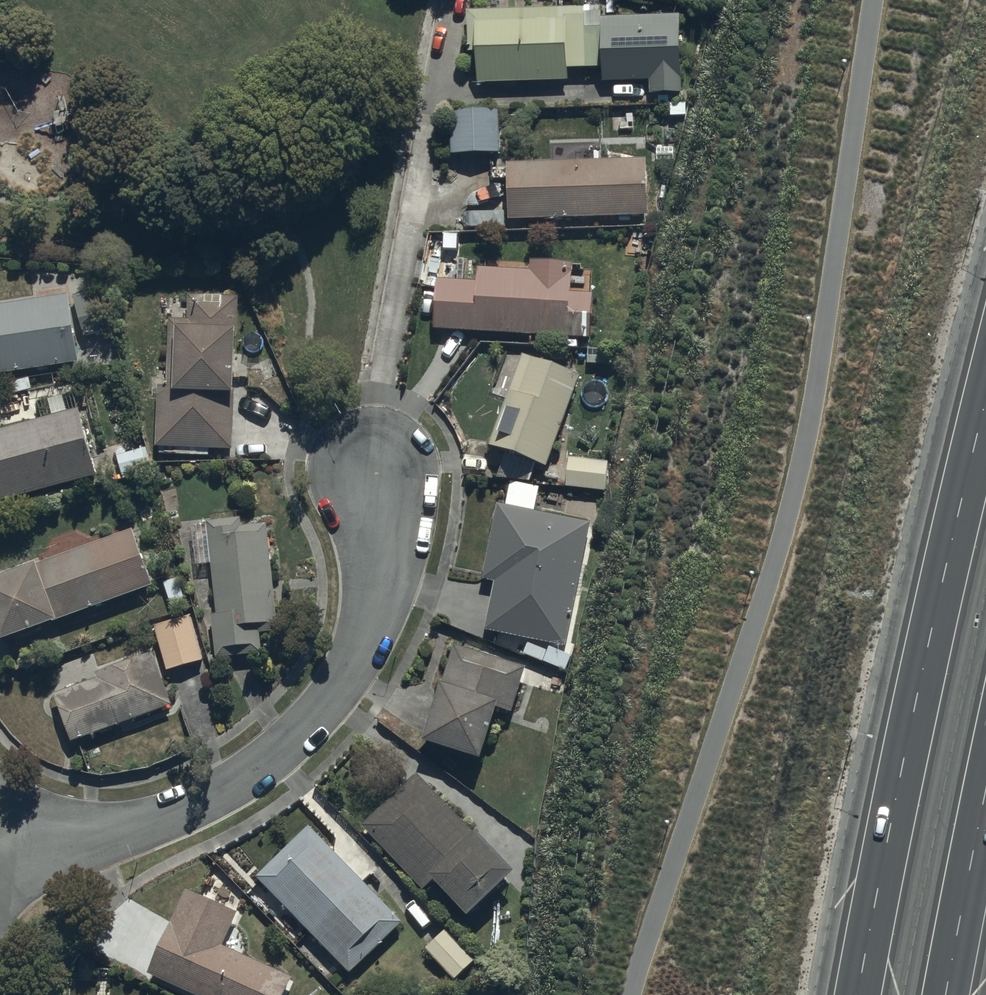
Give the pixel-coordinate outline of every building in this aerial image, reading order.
[(586,12),(468,15),(469,57),(477,57),(479,89),(570,86),(570,75),(605,74),(605,86),(650,86),(650,101),(683,101),(680,20),(650,20),(650,15),(609,16),(609,21),(602,21),(602,16),(585,15),(586,12)] [(500,118),(452,120),(452,160),(500,159),(500,118)] [(648,165),(508,169),(509,227),(650,223),(648,165)] [(531,276),(479,274),(478,288),(436,286),(434,334),(592,344),(595,300),(573,299),(574,269),(532,266),(531,276)] [(80,369),(70,300),(0,311),(0,379),(80,369)] [(234,456),(238,303),(189,302),(189,323),(170,323),(168,394),(159,394),(157,454),(234,456)] [(582,380),(524,359),(489,454),(547,475),(582,380)] [(0,435),(0,516),(5,514),(2,505),(97,480),(79,414),(0,435)] [(609,464),(568,461),(565,492),(606,495),(609,464)] [(568,650),(591,528),(534,517),(539,492),(513,487),(508,513),(498,511),(484,584),(495,586),(486,634),(568,650)] [(278,636),(267,529),(241,532),(241,524),(208,527),(208,531),(197,532),(201,570),(213,569),(218,620),(214,620),(218,663),(264,659),(262,638),(278,636)] [(34,573),(36,576),(0,590),(0,647),(2,653),(60,632),(58,627),(153,592),(133,537),(34,573)] [(191,622),(155,633),(167,677),(203,666),(191,622)] [(527,673),(455,651),(424,753),(482,771),(499,716),(513,720),(527,673)] [(55,699),(73,747),(173,712),(154,659),(98,679),(99,683),(55,699)] [(518,883),(417,780),(363,833),(425,896),(433,889),(471,928),(518,883)] [(404,928),(309,832),(258,884),(352,980),(404,928)] [(150,978),(186,994),(289,994),(294,983),(224,951),(238,919),(188,896),(150,978)] [(446,936),(426,955),(455,986),(475,966),(446,936)]
